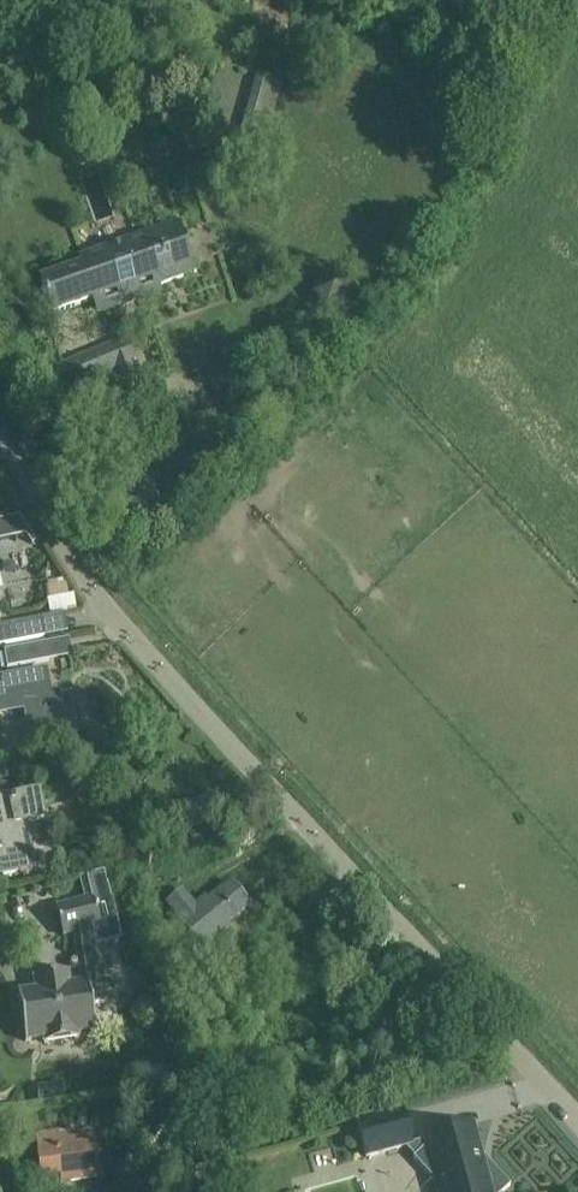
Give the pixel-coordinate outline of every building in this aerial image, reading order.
[(258,74),(234,158),(258,165),(282,81),(258,74)] [(87,264),(39,280),(51,314),(98,298),(100,305),(194,273),(178,225),(84,257),(87,264)] [(144,385),(125,339),(49,372),(59,395),(113,372),(122,394),(144,385)] [(27,535),(33,545),(38,542),(21,516),(0,521),(0,540),(27,535)] [(49,600),(52,615),(78,609),(75,594),(49,600)] [(41,617),(0,626),(0,637),(2,644),(45,636),(41,617)] [(7,668),(49,660),(46,642),(4,650),(7,668)] [(0,679),(0,707),(24,702),(29,731),(63,725),(58,694),(53,695),(53,693),(50,693),(46,671),(0,679)] [(25,823),(44,820),(38,793),(11,799),(10,795),(0,798),(0,806),(2,807),(4,813),(0,814),(0,872),(1,875),(34,868),(25,823)] [(139,877),(143,887),(156,881),(152,871),(139,877)] [(184,891),(169,902),(181,917),(180,918),(204,948),(230,927),(227,923),(249,905),(231,883),(209,901),(206,897),(195,905),(184,891)] [(72,934),(74,933),(83,931),(96,928),(101,927),(95,898),(56,908),(63,936),(72,934)] [(83,931),(74,933),(78,959),(82,983),(70,985),(68,971),(34,977),(36,990),(18,993),(26,1042),(97,1030),(93,1001),(107,999),(96,928),(83,931)] [(37,1087),(39,1102),(64,1098),(62,1083),(37,1087)] [(187,1107),(181,1094),(168,1100),(174,1113),(187,1107)] [(405,1148),(412,1146),(402,1112),(356,1124),(366,1159),(405,1148)] [(412,1146),(405,1148),(432,1178),(436,1191),(503,1191),(511,1185),(488,1160),(484,1163),(473,1123),(458,1127),(453,1122),(442,1132),(425,1136),(427,1142),(412,1146)] [(61,1182),(99,1177),(94,1143),(92,1130),(59,1134),(59,1131),(36,1134),(39,1151),(38,1151),(42,1177),(60,1175),(61,1182)]
